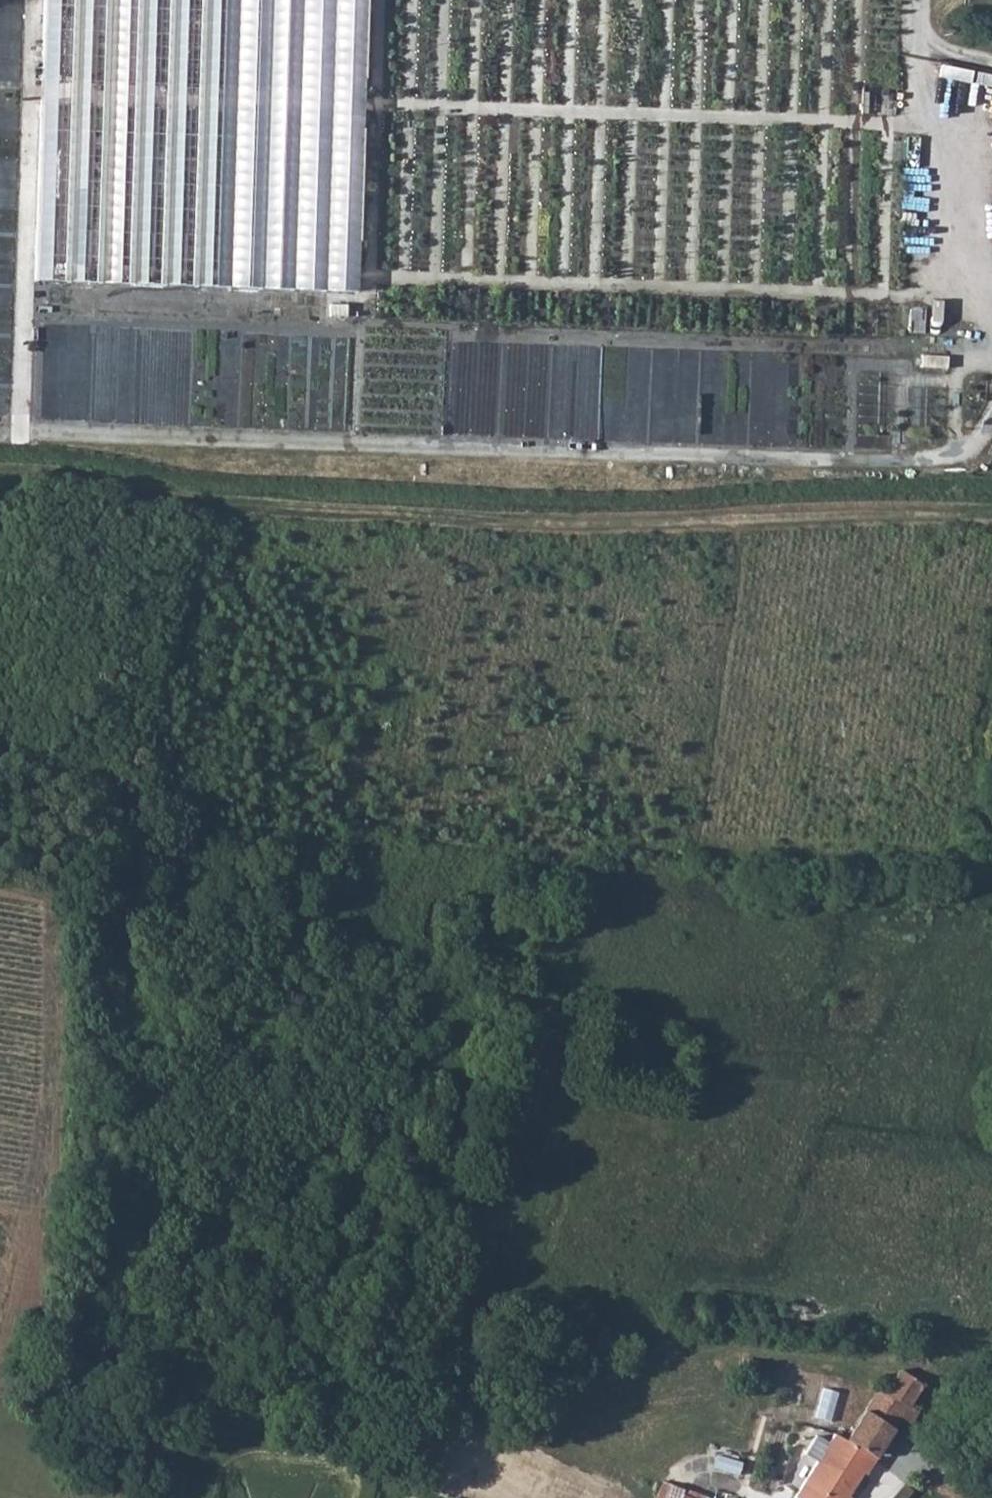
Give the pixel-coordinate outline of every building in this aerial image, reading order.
[(34,285),(356,298),(368,0),(45,0),(34,285)] [(887,1390),(849,1438),(875,1457),(900,1419),(910,1424),(918,1411),(909,1405),(921,1382),(900,1369),(887,1390)] [(952,1404),(949,1410),(959,1416),(962,1411),(952,1404)] [(836,1432),(795,1491),(811,1496),(821,1484),(846,1495),(862,1469),(865,1471),(870,1463),(874,1458),(836,1432)] [(795,1491),(794,1494),(799,1497),(843,1497),(846,1495),(821,1484),(811,1496),(795,1491)]
